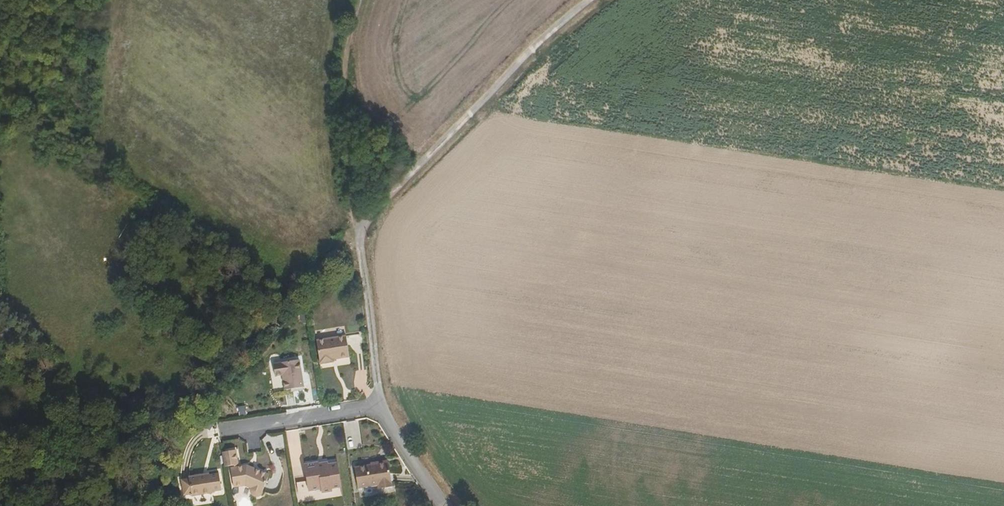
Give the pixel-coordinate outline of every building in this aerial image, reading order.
[(349,357),(345,336),(315,341),(319,364),(332,362),(332,359),(349,357)] [(303,386),(299,359),(272,362),(274,375),(282,374),(285,389),(303,386)] [(69,409),(84,417),(88,410),(72,401),(69,409)] [(92,422),(93,419),(95,415),(88,410),(84,417),(92,422)] [(110,430),(113,423),(95,415),(93,419),(110,430)] [(303,462),(305,479),(305,482),(298,483),(299,490),(319,488),(319,491),(331,490),(330,486),(340,485),(337,463),(327,464),(327,461),(321,462),(322,465),(318,466),(317,462),(317,460),(303,462)] [(393,490),(390,461),(356,466),(359,491),(378,488),(379,492),(393,490)] [(269,474),(247,465),(230,468),(234,487),(244,485),(249,488),(250,494),(252,496),(255,496),(261,496),(269,474)] [(209,472),(209,471),(187,474),(187,477),(179,478),(181,493),(189,492),(190,494),(210,491),(210,489),(220,488),(218,471),(209,472)]
